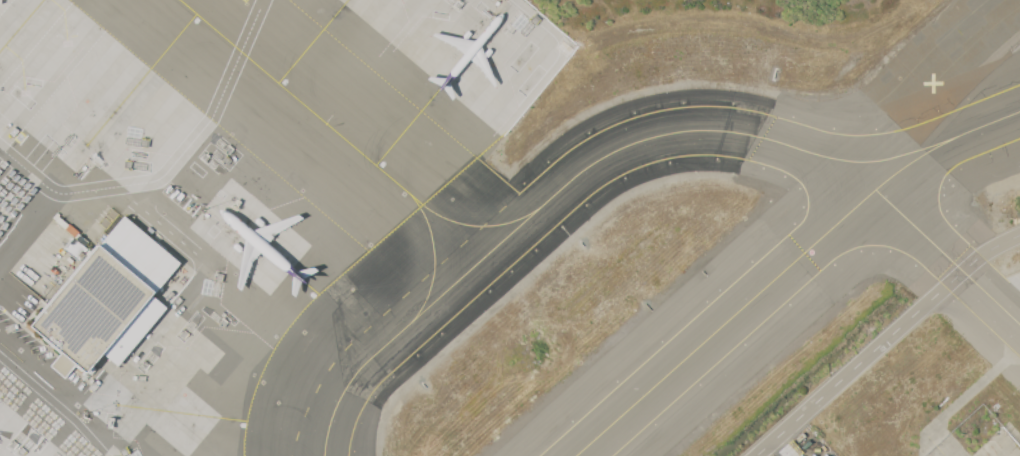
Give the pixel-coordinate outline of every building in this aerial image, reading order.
[(28,326),(123,215),(181,265),(153,298),(166,309),(117,366),(104,355),(86,375),(28,326)] [(85,249),(72,236),(61,246),(74,260),(85,249)]
